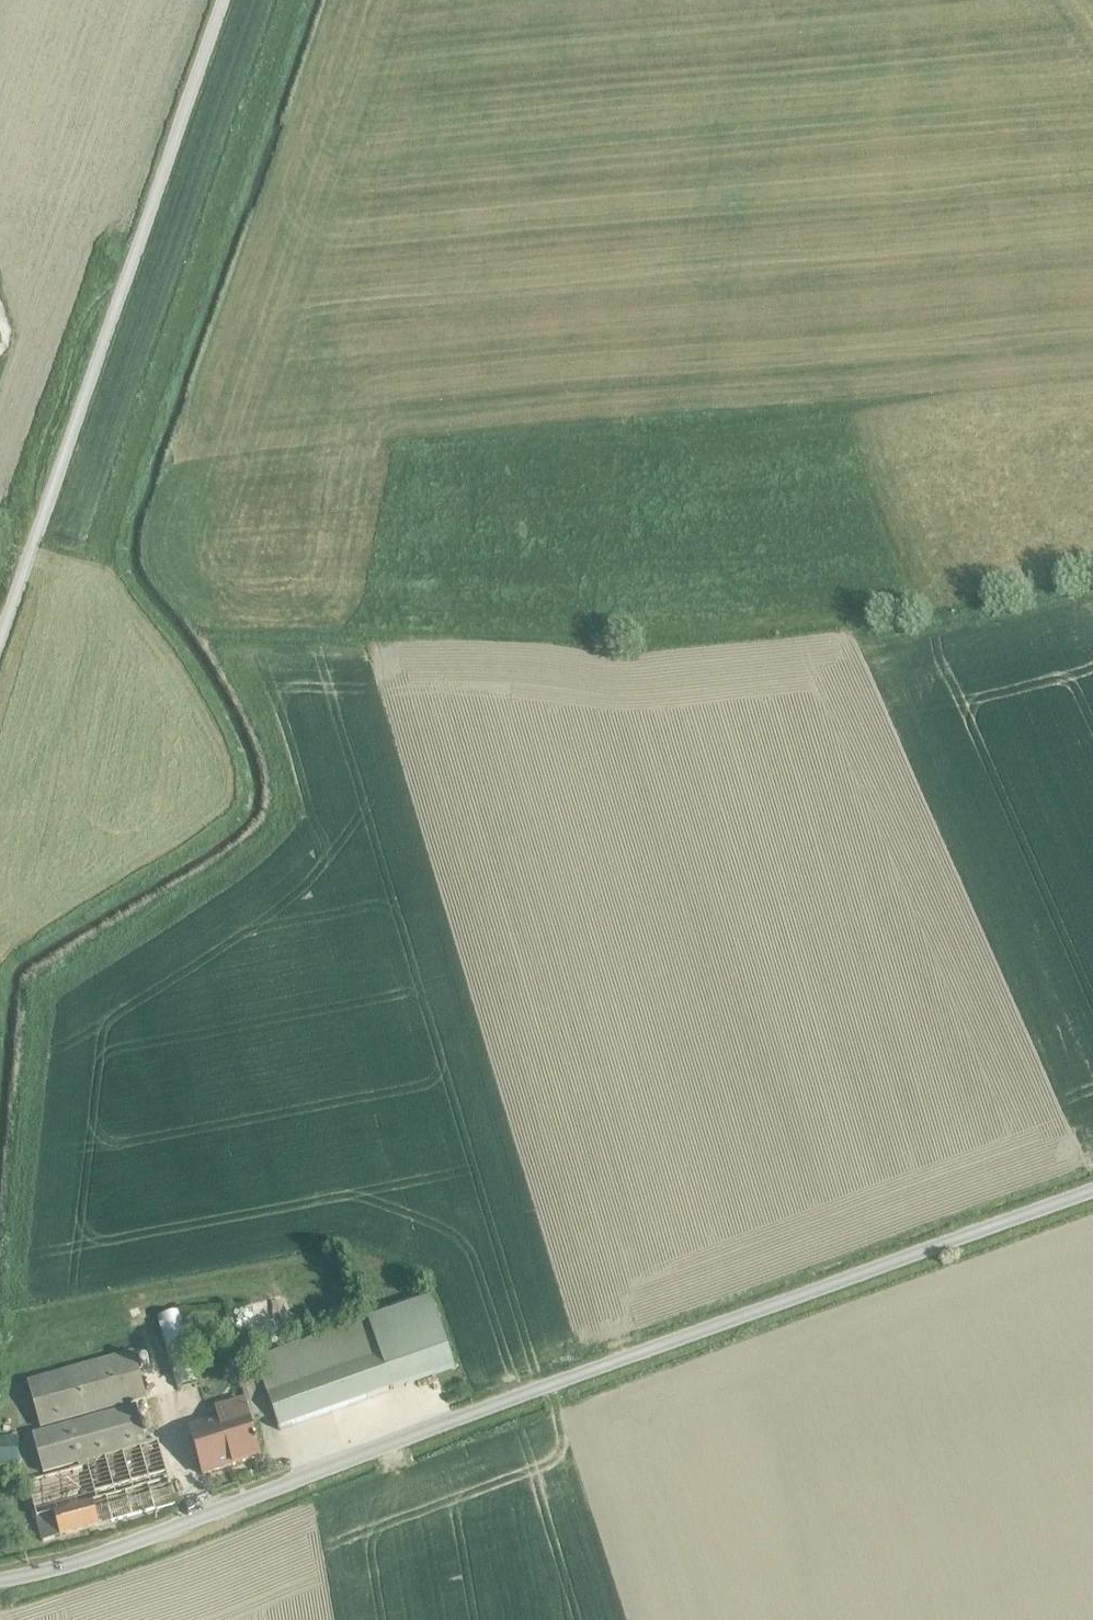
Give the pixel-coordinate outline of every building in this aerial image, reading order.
[(456,1368),(431,1299),(256,1360),(261,1375),(240,1381),(246,1400),(223,1407),(225,1415),(218,1417),(219,1422),(192,1430),(203,1475),(262,1457),(252,1424),(275,1416),(280,1429),(456,1368)] [(141,1335),(158,1335),(157,1311),(141,1311),(141,1335)] [(181,1312),(158,1318),(178,1389),(201,1383),(181,1312)] [(28,1381),(42,1430),(148,1400),(134,1351),(28,1381)] [(147,1443),(136,1406),(42,1430),(33,1434),(43,1474),(78,1465),(79,1468),(28,1482),(44,1541),(178,1504),(160,1439),(147,1443)] [(0,1438),(0,1467),(22,1466),(21,1437),(0,1438)]
